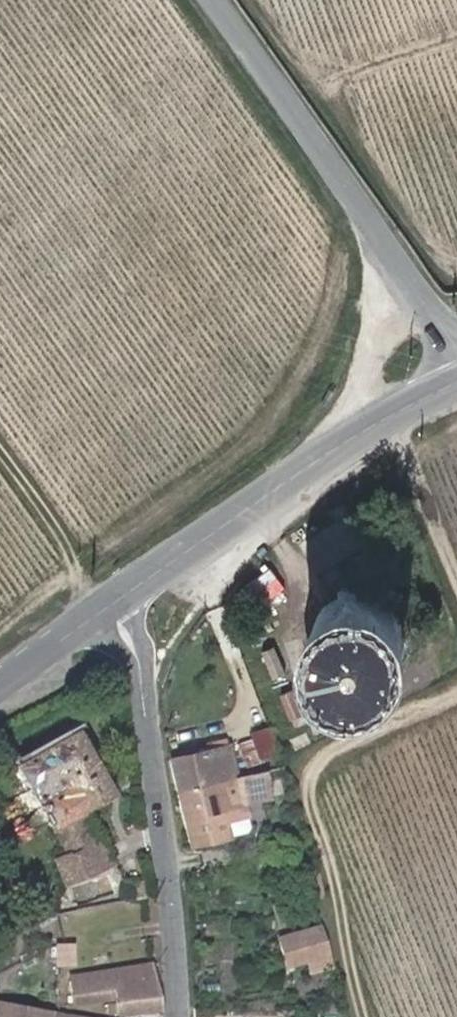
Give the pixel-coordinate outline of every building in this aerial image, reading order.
[(260,614),(263,625),(273,621),(269,611),(260,614)] [(363,621),(357,620),(350,621),(344,623),(338,628),(335,634),(333,641),(333,647),(336,654),(340,659),(346,663),(352,666),(359,666),(366,664),(372,660),(376,655),(379,649),(379,642),(378,635),(375,629),(370,624),(363,621)] [(285,672),(275,644),(264,648),(274,676),(285,672)] [(281,694),(290,719),(299,715),(291,690),(281,694)] [(243,757),(246,767),(278,755),(268,728),(250,734),(257,751),(243,757)] [(51,858),(62,885),(111,865),(81,811),(109,794),(74,731),(15,765),(62,852),(51,858)] [(215,781),(234,777),(227,745),(171,758),(172,769),(177,790),(215,781)] [(177,790),(190,846),(246,831),(247,826),(244,816),(246,815),(242,801),(269,795),(263,770),(234,777),(215,781),(177,790)] [(298,931),(306,955),(326,949),(319,925),(298,931)] [(51,932),(58,970),(68,968),(65,945),(60,946),(55,931),(51,932)] [(283,962),(306,955),(298,931),(276,938),(283,962)] [(91,973),(95,1001),(113,998),(117,1015),(159,1009),(152,964),(91,973)] [(95,1001),(91,973),(68,976),(74,1004),(95,1001)] [(0,1005),(0,1016),(68,1016),(0,1005)]
